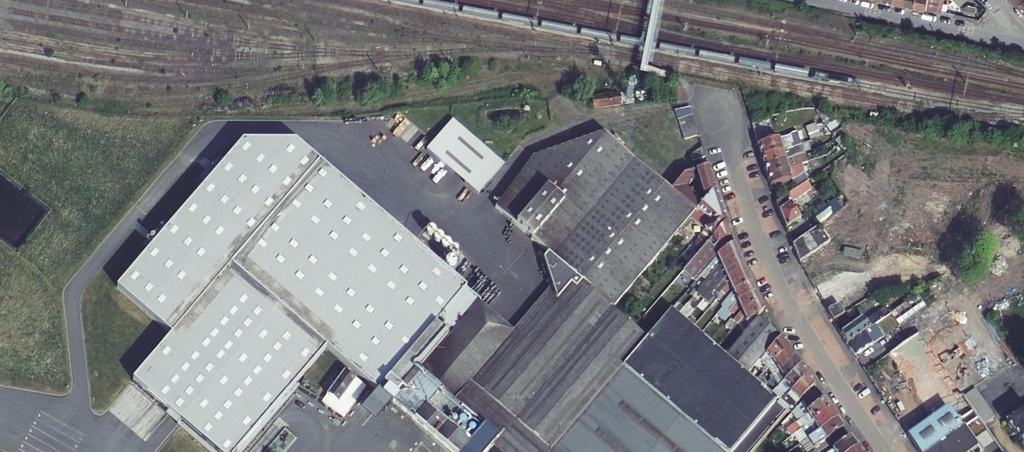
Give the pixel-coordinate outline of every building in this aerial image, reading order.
[(931,0),(919,0),(918,6),(929,9),(931,0)] [(929,9),(940,11),(942,0),(931,0),(929,9)] [(619,93),(591,97),(593,108),(621,104),(619,93)] [(689,107),(675,109),(678,119),(692,114),(689,107)] [(692,114),(678,119),(680,125),(694,121),(692,114)] [(753,123),(758,144),(762,158),(796,147),(800,145),(795,130),(789,135),(769,141),(767,134),(769,133),(766,120),(753,123)] [(694,121),(680,125),(682,132),(696,128),(694,121)] [(810,130),(813,142),(822,139),(819,127),(810,130)] [(696,128),(682,132),(684,139),(698,135),(696,128)] [(170,332),(131,379),(220,451),(237,451),(328,347),(377,387),(468,283),(299,135),(243,135),(116,289),(170,332)] [(766,451),(765,450),(795,416),(785,408),(776,400),(759,385),(754,380),(765,366),(786,341),(765,320),(756,331),(733,359),(678,313),(653,343),(618,313),(683,237),(689,230),(697,221),(703,214),(679,194),(611,136),(538,161),(500,214),(554,260),(583,284),(441,446),(447,451),(765,451),(766,451)] [(704,157),(701,147),(689,157),(691,162),(704,157)] [(796,147),(762,158),(765,167),(799,156),(797,150),(796,147)] [(804,155),(799,156),(765,167),(768,177),(793,169),(798,168),(806,164),(807,164),(804,155)] [(798,170),(798,168),(793,169),(768,177),(771,186),(791,180),(805,173),(804,168),(798,170)] [(679,194),(703,214),(722,192),(715,169),(692,177),(679,194)] [(808,182),(777,203),(787,230),(802,220),(792,204),(814,190),(808,182)] [(712,234),(729,212),(722,192),(703,214),(697,221),(712,234)] [(814,215),(819,222),(833,213),(835,216),(843,211),(837,203),(830,208),(828,206),(814,215)] [(705,242),(713,249),(719,242),(734,225),(729,212),(712,234),(705,242)] [(1014,240),(1023,233),(1023,221),(1009,231),(1014,240)] [(734,225),(719,242),(724,248),(739,238),(734,225)] [(830,243),(819,227),(793,245),(800,264),(830,243)] [(689,230),(683,237),(694,246),(699,239),(689,230)] [(691,275),(703,285),(713,272),(726,257),(742,246),(739,238),(724,248),(719,242),(713,249),(691,275)] [(729,265),(746,258),(742,246),(726,257),(713,272),(720,277),(722,274),(729,265)] [(711,303),(723,288),(733,275),(750,268),(746,258),(729,265),(722,274),(720,277),(715,282),(703,297),(711,303)] [(554,260),(549,266),(561,291),(517,336),(432,439),(398,410),(396,412),(391,418),(429,451),(447,451),(441,446),(583,284),(554,260)] [(737,284),(753,277),(750,268),(733,275),(723,288),(717,295),(711,303),(718,309),(727,298),(737,284)] [(738,290),(740,295),(758,287),(753,277),(737,284),(727,298),(730,300),(738,290)] [(730,309),(737,315),(745,304),(762,295),(758,287),(740,295),(730,309)] [(921,294),(893,314),(901,326),(929,306),(921,294)] [(747,309),(749,314),(767,305),(762,295),(745,304),(737,315),(741,317),(747,309)] [(432,439),(517,336),(483,308),(478,314),(463,302),(389,391),(404,403),(398,410),(432,439)] [(767,305),(749,314),(742,324),(745,327),(751,318),(756,331),(765,320),(771,313),(767,305)] [(840,306),(829,313),(834,321),(845,314),(840,306)] [(864,319),(842,335),(848,346),(877,325),(891,315),(885,308),(866,322),(864,319)] [(932,418),(907,435),(918,451),(929,451),(963,428),(978,418),(989,410),(975,390),(964,398),(963,397),(994,375),(950,313),(889,357),(932,418)] [(885,337),(877,325),(848,346),(855,357),(885,337)] [(788,339),(786,341),(765,366),(771,371),(774,373),(795,349),(788,339)] [(772,389),(779,382),(801,358),(795,349),(774,373),(767,380),(772,389)] [(779,397),(807,368),(801,358),(779,382),(780,383),(782,382),(784,385),(776,393),(779,397)] [(771,371),(765,366),(754,380),(759,385),(771,371)] [(785,408),(787,406),(814,379),(807,368),(779,397),(776,400),(785,408)] [(800,410),(821,389),(814,379),(787,406),(785,408),(795,416),(796,417),(802,412),(800,410)] [(396,412),(398,410),(404,403),(389,391),(382,400),(396,412)] [(805,431),(807,434),(809,433),(837,412),(823,391),(812,404),(818,412),(813,415),(815,417),(805,425),(808,428),(805,431)] [(995,419),(989,410),(978,418),(984,426),(995,419)] [(1006,424),(1014,435),(1010,438),(1014,443),(1018,440),(1023,448),(1023,411),(1006,424)] [(827,435),(844,422),(837,412),(809,433),(813,439),(816,443),(827,435)] [(851,432),(844,422),(827,435),(816,443),(823,451),(851,432)] [(978,448),(963,428),(929,451),(973,451),(978,448)] [(863,451),(857,441),(842,451),(862,451),(863,451)]
